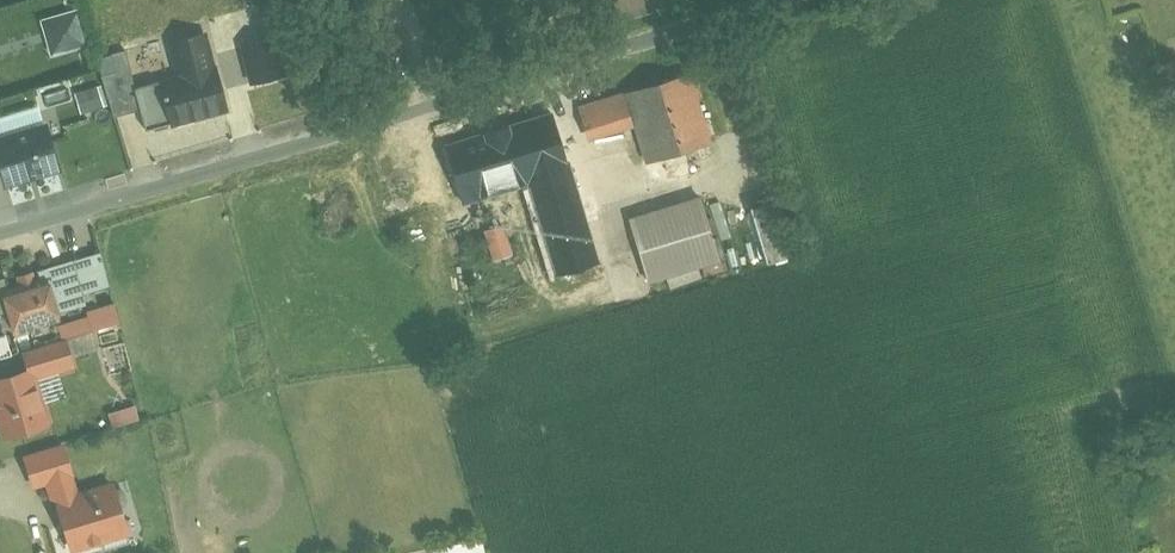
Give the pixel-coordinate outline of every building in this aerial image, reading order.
[(80,8),(45,17),(55,54),(90,45),(80,8)] [(280,77),(276,33),(244,35),(247,80),(280,77)] [(137,87),(136,87),(141,109),(147,129),(226,108),(206,35),(172,44),(178,64),(182,63),(185,74),(137,87)] [(127,50),(113,53),(118,71),(103,75),(115,116),(141,109),(136,87),(137,87),(127,50)] [(1174,62),(1167,68),(1174,79),(1174,62)] [(689,73),(628,92),(649,162),(711,143),(689,73)] [(92,85),(70,93),(78,114),(100,106),(92,85)] [(41,94),(45,107),(69,100),(66,88),(41,94)] [(625,93),(592,104),(598,124),(631,113),(625,93)] [(592,104),(580,108),(586,128),(598,124),(592,104)] [(554,115),(447,147),(463,201),(530,181),(532,180),(530,175),(567,163),(569,163),(554,115)] [(4,174),(7,184),(57,169),(45,126),(0,140),(0,161),(4,174)] [(567,163),(530,175),(532,180),(530,181),(560,273),(597,262),(567,163)] [(701,198),(631,219),(650,281),(720,260),(701,198)] [(743,207),(761,263),(789,255),(770,198),(743,207)] [(503,225),(487,230),(496,260),(512,255),(503,225)] [(68,263),(54,267),(62,292),(75,288),(68,263)] [(43,280),(6,292),(7,294),(13,311),(11,312),(9,316),(12,326),(16,329),(18,328),(18,331),(59,318),(58,316),(52,297),(77,290),(76,288),(75,288),(62,292),(54,267),(40,271),(43,280)] [(114,302),(86,310),(92,330),(119,323),(114,302)] [(66,338),(25,351),(31,370),(33,370),(35,377),(75,366),(66,338)] [(0,380),(0,410),(7,435),(48,423),(35,377),(33,370),(31,370),(0,380)] [(135,404),(109,412),(113,428),(140,421),(135,404)] [(64,445),(27,456),(36,486),(55,480),(73,475),(64,445)] [(79,495),(73,475),(55,480),(61,501),(60,501),(75,548),(104,539),(102,531),(125,524),(121,510),(121,509),(120,506),(125,505),(128,500),(125,491),(121,489),(116,490),(114,485),(79,495)] [(433,549),(433,552),(484,552),(481,539),(433,549)]
